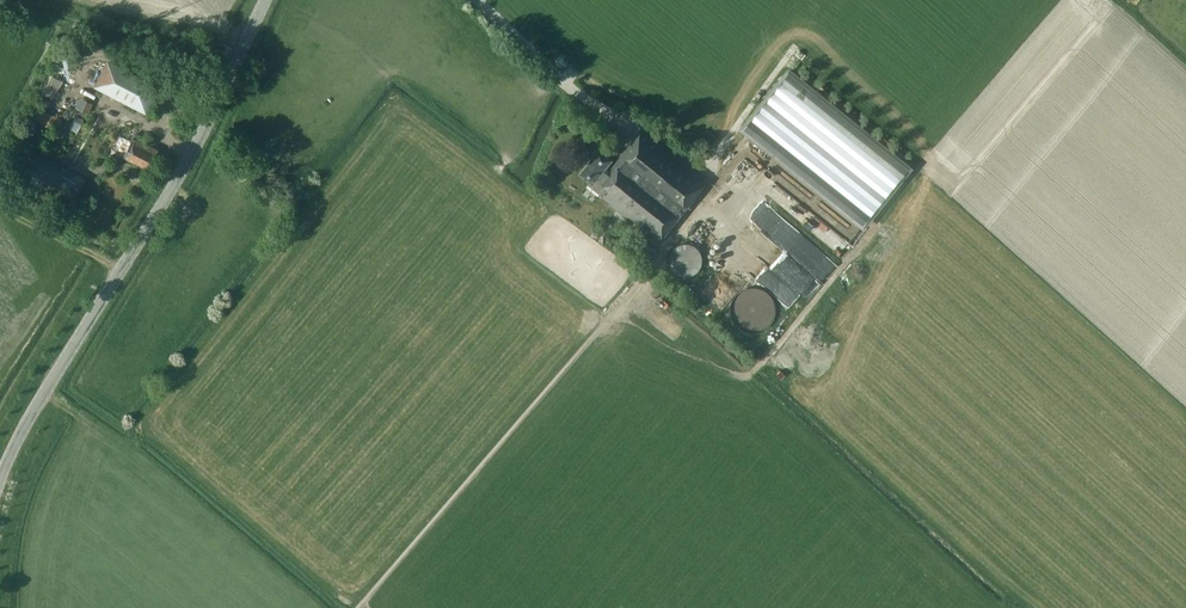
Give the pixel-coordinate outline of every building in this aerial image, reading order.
[(104,63),(97,60),(88,77),(96,80),(104,63)] [(114,93),(125,70),(108,61),(96,85),(114,93)] [(65,68),(55,62),(51,69),(62,74),(65,68)] [(53,98),(63,81),(52,75),(43,93),(53,98)] [(866,228),(912,173),(794,75),(748,130),(866,228)] [(23,116),(57,131),(63,119),(46,111),(51,101),(34,94),(23,116)] [(91,103),(82,99),(78,108),(87,112),(91,103)] [(708,180),(643,128),(623,151),(622,151),(611,165),(608,162),(611,158),(599,148),(580,172),(590,180),(589,182),(603,193),(600,196),(658,242),(708,180)] [(626,137),(619,131),(608,144),(616,150),(626,137)] [(120,141),(113,138),(106,152),(120,159),(121,156),(149,169),(158,150),(138,140),(137,143),(122,136),(120,141)] [(36,150),(25,169),(75,198),(86,179),(36,150)] [(24,189),(29,179),(22,175),(17,185),(24,189)] [(762,259),(801,293),(816,275),(777,241),(762,259)] [(699,276),(706,250),(680,243),(673,269),(699,276)] [(778,302),(748,285),(733,310),(741,315),(738,320),(760,332),(778,302)]
